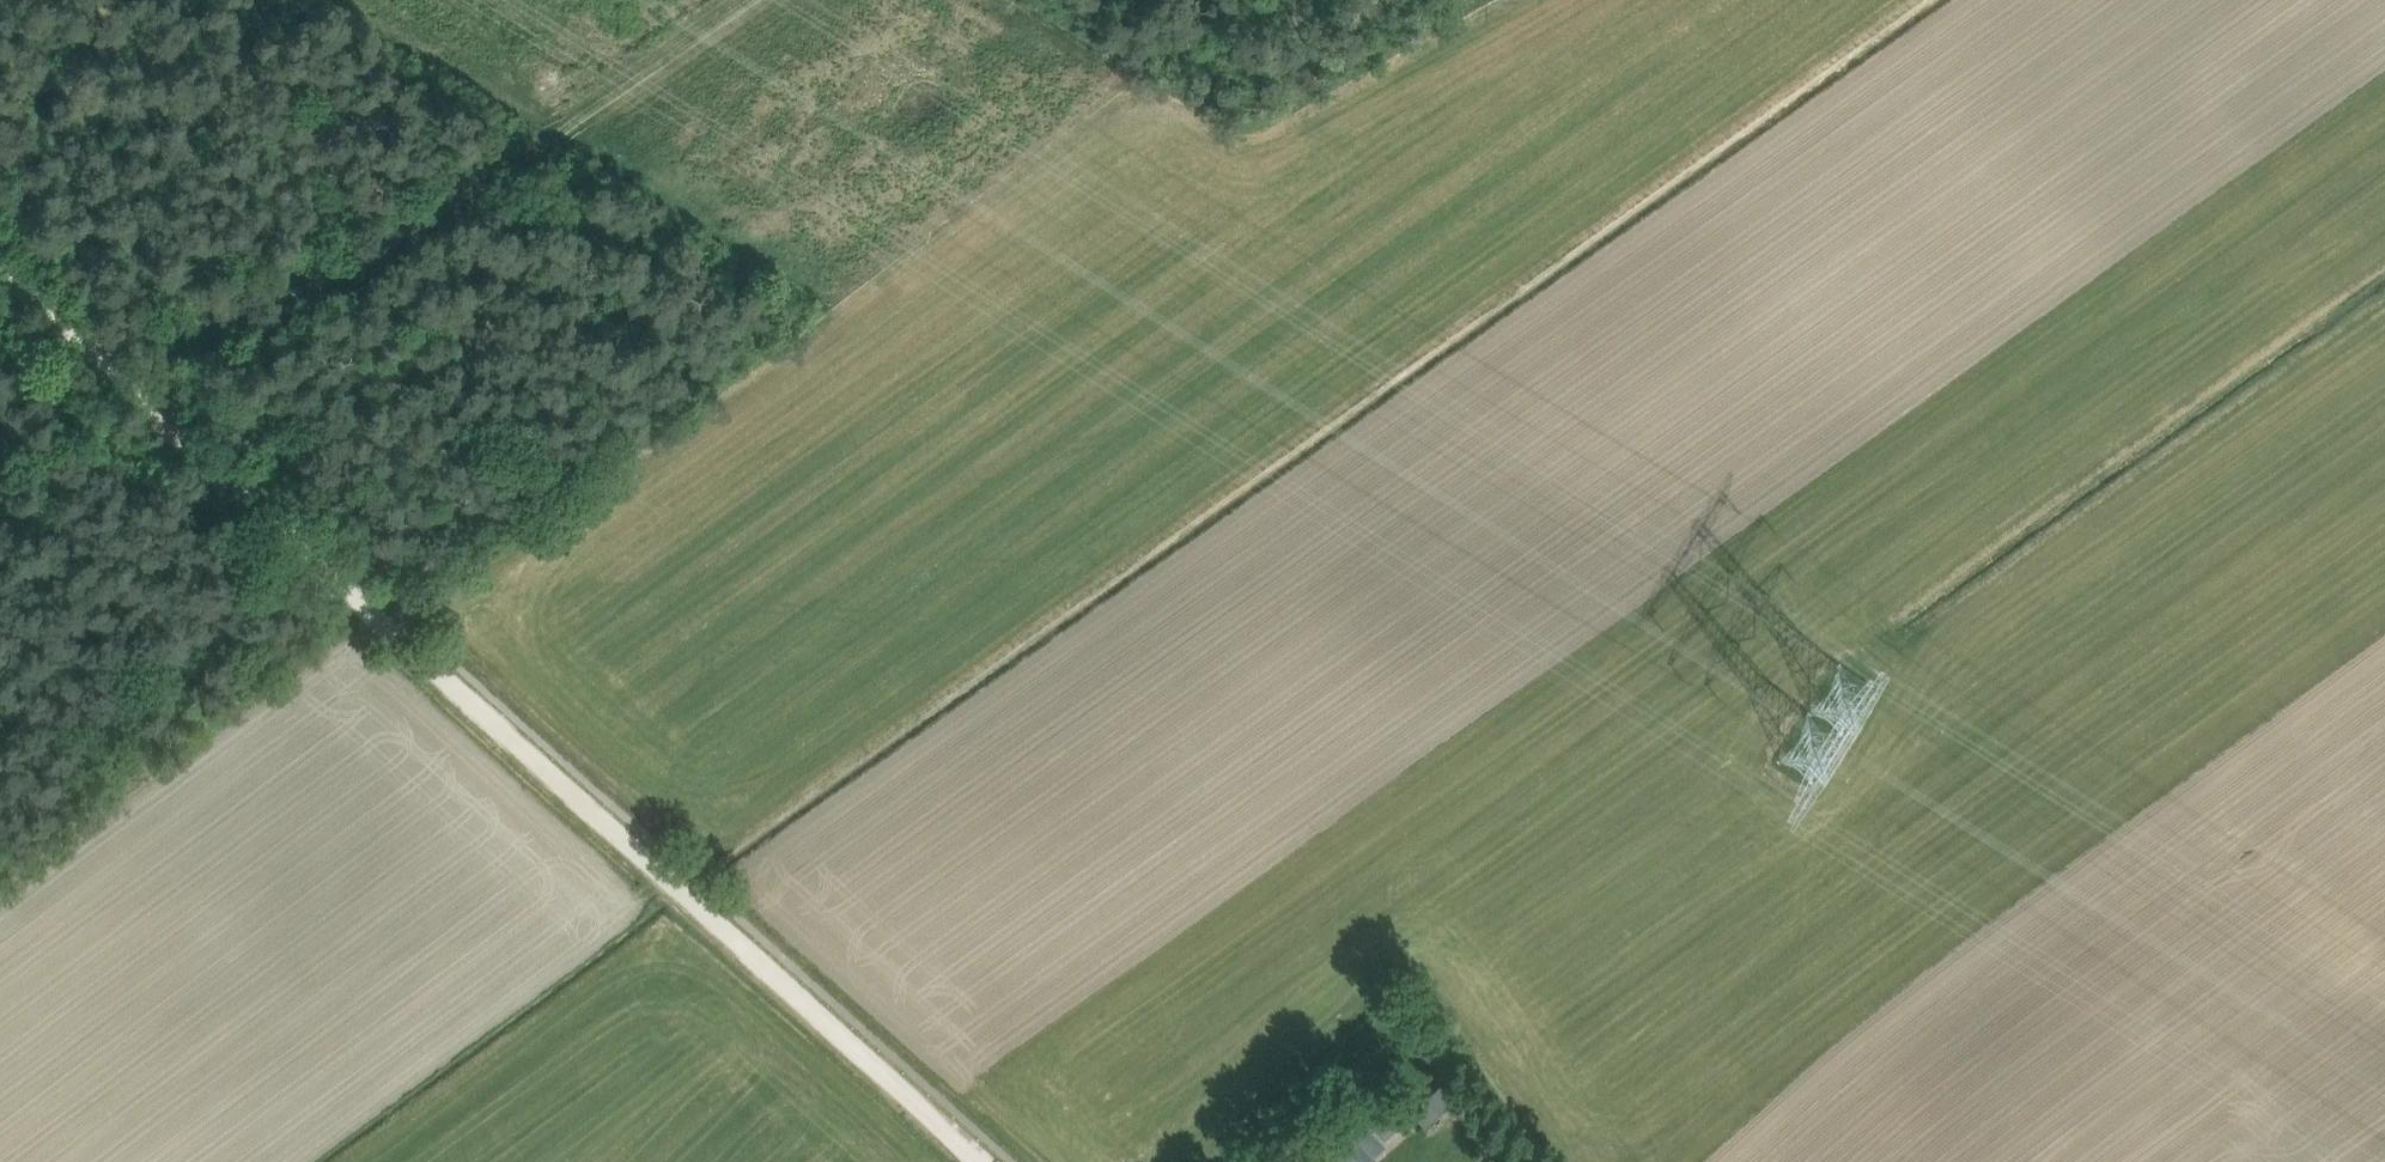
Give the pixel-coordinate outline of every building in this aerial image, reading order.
[(1358,1109),(1373,1126),(1381,1135),(1414,1107),(1372,1056),(1338,1085),(1358,1109)] [(1412,1113),(1427,1129),(1455,1102),(1440,1086),(1412,1113)] [(1310,1152),(1319,1161),(1368,1161),(1388,1144),(1381,1135),(1373,1126),(1358,1109),(1310,1152)]
